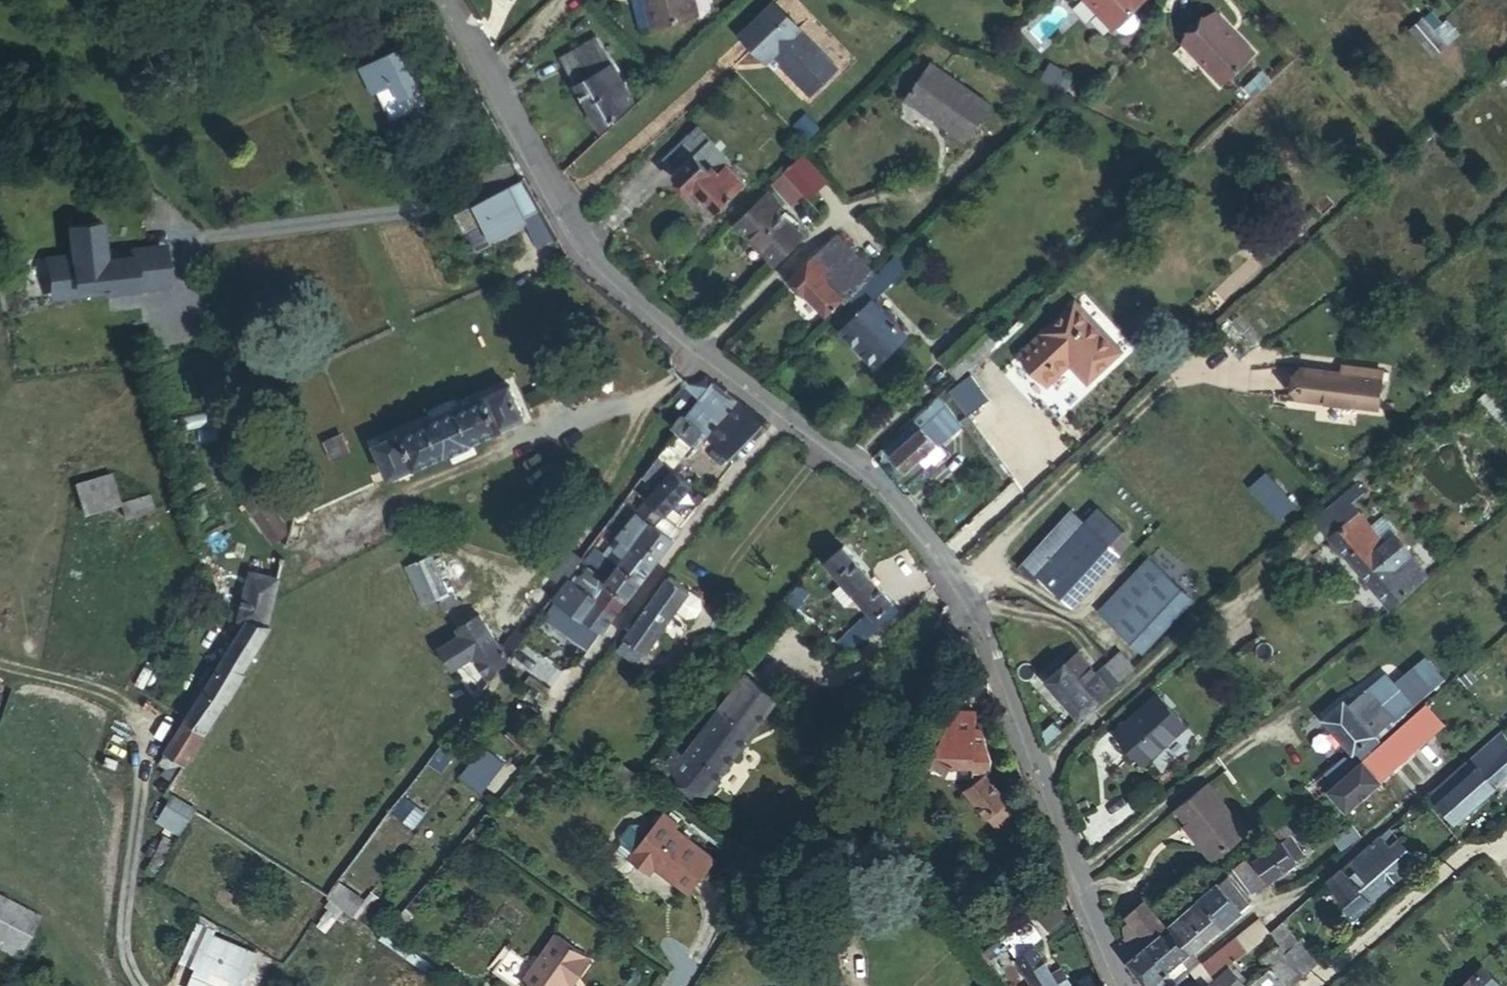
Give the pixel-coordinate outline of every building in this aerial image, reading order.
[(657,21),(662,20),(658,0),(653,0),(657,21)] [(662,20),(703,12),(700,0),(658,0),(662,20)] [(1109,28),(1111,26),(1116,31),(1123,33),(1130,31),(1134,26),(1137,20),(1136,13),(1131,7),(1139,0),(1084,0),(1109,28)] [(774,2),(741,34),(765,60),(772,54),(810,92),(836,67),(798,29),(799,27),(774,2)] [(1217,6),(1182,37),(1220,80),(1255,48),(1217,6)] [(1438,6),(1419,16),(1435,46),(1454,36),(1438,6)] [(587,53),(602,45),(595,32),(560,53),(602,124),(634,96),(611,59),(596,68),(587,53)] [(611,59),(602,45),(587,53),(596,68),(611,59)] [(417,46),(403,53),(414,74),(427,67),(417,46)] [(403,53),(402,50),(381,61),(382,63),(363,73),(374,97),(378,95),(393,125),(444,100),(427,67),(414,74),(403,53)] [(935,61),(909,97),(969,141),(995,104),(935,61)] [(697,127),(683,139),(694,151),(692,153),(706,168),(710,164),(716,170),(725,162),(723,160),(725,158),(697,127)] [(715,206),(741,180),(725,162),(716,170),(710,164),(706,168),(692,153),(694,151),(683,139),(664,158),(676,169),(674,171),(692,188),(695,184),(715,206)] [(791,200),(802,189),(784,171),(774,181),(791,200)] [(456,206),(465,226),(478,220),(486,238),(540,214),(524,176),(456,206)] [(737,221),(774,260),(801,233),(768,201),(771,198),(766,193),(737,221)] [(72,258),(54,259),(58,293),(108,287),(109,296),(172,289),(168,255),(106,262),(105,254),(102,225),(69,229),(72,258)] [(844,292),(849,298),(875,273),(837,231),(815,251),(833,271),(828,276),(844,292)] [(913,243),(865,288),(872,295),(920,250),(913,243)] [(826,309),(844,292),(828,276),(833,271),(815,251),(790,275),(803,288),(806,286),(826,309)] [(872,295),(865,288),(844,309),(850,316),(842,325),(877,361),(908,332),(899,322),(898,314),(891,306),(883,306),(872,295)] [(1021,352),(1051,382),(1072,360),(1090,378),(1121,348),(1075,301),(1021,352)] [(1343,364),(1342,372),(1353,374),(1354,366),(1343,364)] [(1342,372),(1304,366),(1299,396),(1377,408),(1383,370),(1354,366),(1353,374),(1342,372)] [(966,411),(988,398),(973,374),(951,387),(966,411)] [(732,462),(765,422),(712,382),(676,430),(692,447),(702,436),(721,455),(732,462)] [(524,419),(511,388),(378,449),(390,479),(443,455),(445,459),(472,446),(470,443),(524,419)] [(953,421),(957,416),(940,393),(938,395),(943,402),(940,405),(951,419),(953,421)] [(932,401),(925,408),(942,427),(951,419),(940,405),(937,407),(932,401)] [(915,417),(934,437),(944,429),(942,427),(925,408),(915,417)] [(915,417),(886,445),(908,467),(937,441),(934,437),(915,417)] [(670,513),(692,488),(655,459),(634,487),(670,513)] [(1248,485),(1277,519),(1296,502),(1267,469),(1248,485)] [(78,478),(84,509),(119,503),(113,471),(78,478)] [(1350,497),(1362,487),(1357,481),(1345,492),(1350,497)] [(607,523),(611,526),(659,563),(679,536),(662,522),(670,513),(634,487),(607,523)] [(1318,516),(1333,532),(1359,507),(1350,497),(1345,492),(1318,516)] [(154,512),(151,496),(120,503),(123,520),(154,512)] [(285,538),(261,500),(248,508),(274,545),(285,538)] [(1039,570),(1085,517),(1072,505),(1023,561),(1036,573),(1039,570)] [(1392,599),(1429,566),(1411,546),(1393,563),(1378,546),(1386,538),(1359,507),(1333,532),(1392,599)] [(662,522),(679,536),(687,527),(670,513),(662,522)] [(1117,547),(1085,517),(1039,570),(1071,599),(1117,547)] [(621,561),(619,563),(644,582),(659,563),(611,526),(606,532),(617,541),(616,544),(620,548),(614,554),(621,561)] [(879,626),(898,611),(840,546),(823,564),(873,619),(879,626)] [(580,559),(564,547),(545,573),(561,585),(580,559)] [(594,550),(587,560),(609,576),(606,580),(631,598),(644,582),(619,563),(617,566),(594,550)] [(450,594),(429,555),(405,568),(426,608),(438,602),(445,611),(451,608),(445,598),(450,594)] [(1101,607),(1116,619),(1159,573),(1160,572),(1146,559),(1101,607)] [(267,630),(274,605),(280,578),(250,573),(239,623),(247,625),(267,630)] [(1159,573),(1116,619),(1145,647),(1189,600),(1159,573)] [(556,600),(602,635),(631,598),(606,580),(599,589),(590,582),(583,589),(571,580),(556,600)] [(637,665),(674,614),(689,594),(668,580),(617,650),(637,665)] [(689,594),(674,614),(687,624),(696,622),(704,613),(702,604),(689,594)] [(490,681),(523,636),(516,631),(503,647),(481,615),(456,627),(460,634),(439,648),(452,669),(474,655),(490,681)] [(879,626),(873,619),(863,627),(857,621),(840,635),(843,640),(850,648),(852,648),(879,626)] [(247,625),(159,764),(167,771),(162,779),(172,788),(225,704),(228,706),(247,675),(244,673),(271,631),(267,630),(247,625)] [(549,635),(536,626),(524,641),(536,650),(549,635)] [(836,640),(831,644),(843,654),(850,648),(843,640),(839,643),(836,640)] [(1405,672),(1411,679),(1422,691),(1455,662),(1439,643),(1405,672)] [(1048,677),(1079,712),(1133,665),(1120,649),(1111,656),(1115,661),(1102,672),(1098,668),(1081,648),(1048,677)] [(1120,649),(1133,665),(1135,662),(1121,648),(1120,649)] [(1111,656),(1098,668),(1102,672),(1115,661),(1111,656)] [(668,765),(706,792),(779,697),(746,673),(741,678),(746,682),(689,757),(680,750),(668,765)] [(1362,691),(1387,720),(1422,691),(1411,679),(1396,692),(1382,675),(1362,691)] [(1357,685),(1345,696),(1350,702),(1362,691),(1357,685)] [(1350,702),(1345,696),(1324,714),(1354,748),(1387,720),(1362,691),(1350,702)] [(1159,694),(1118,729),(1146,761),(1186,726),(1159,694)] [(1429,700),(1420,708),(1436,727),(1446,719),(1429,700)] [(1420,708),(1371,749),(1388,768),(1436,727),(1420,708)] [(972,779),(976,783),(984,776),(990,770),(986,754),(976,730),(969,731),(970,713),(946,714),(925,771),(943,778),(951,767),(971,769),(972,779)] [(1437,796),(1455,817),(1506,773),(1506,731),(1503,727),(1468,756),(1475,764),(1437,796)] [(481,745),(460,773),(479,788),(500,760),(481,745)] [(1388,768),(1371,749),(1363,757),(1379,776),(1388,768)] [(1468,756),(1431,789),(1437,796),(1475,764),(1468,756)] [(1346,805),(1379,776),(1363,757),(1329,785),(1346,805)] [(984,776),(976,783),(964,792),(989,818),(1008,803),(984,776)] [(1248,825),(1208,777),(1178,802),(1190,817),(1204,834),(1200,837),(1214,854),(1248,825)] [(404,792),(391,810),(411,825),(425,807),(404,792)] [(177,832),(193,805),(171,793),(155,820),(177,832)] [(656,868),(690,893),(715,859),(676,829),(679,825),(665,814),(651,833),(639,824),(632,825),(623,837),(624,844),(636,853),(632,859),(638,863),(652,874),(656,868)] [(1186,821),(1200,837),(1204,834),(1190,817),(1186,821)] [(1283,822),(1250,849),(1268,874),(1303,850),(1283,822)] [(1380,832),(1328,876),(1357,910),(1373,896),(1372,894),(1417,855),(1400,834),(1389,843),(1380,832)] [(636,853),(624,844),(613,858),(614,865),(625,872),(632,871),(638,863),(632,859),(636,853)] [(1268,874),(1250,849),(1236,862),(1252,884),(1268,874)] [(1201,892),(1223,917),(1248,895),(1226,870),(1201,892)] [(338,884),(328,898),(352,914),(361,902),(338,884)] [(1166,922),(1188,947),(1223,917),(1201,892),(1166,922)] [(368,893),(361,902),(369,907),(375,899),(368,893)] [(1126,957),(1127,957),(1146,940),(1166,922),(1145,898),(1127,913),(1131,918),(1123,926),(1124,936),(1120,939),(1126,957)] [(352,914),(360,919),(369,907),(361,902),(352,914)] [(415,914),(407,908),(388,931),(397,937),(415,914)] [(1017,954),(1036,942),(1031,933),(1039,928),(1029,909),(1002,924),(1017,954)] [(1282,915),(1270,926),(1286,945),(1298,934),(1282,915)] [(1146,940),(1168,965),(1188,947),(1166,922),(1146,940)] [(258,950),(206,928),(182,985),(243,985),(258,950)] [(388,931),(384,935),(383,940),(429,972),(435,963),(397,937),(388,931)] [(1298,934),(1286,945),(1304,964),(1317,953),(1300,933),(1298,934)] [(579,977),(591,958),(556,934),(539,959),(535,956),(529,963),(534,967),(523,982),(529,985),(565,985),(569,980),(574,974),(579,977)] [(1210,976),(1245,946),(1236,936),(1204,963),(1201,960),(1192,967),(1204,982),(1210,976)] [(1149,982),(1168,965),(1146,940),(1127,957),(1149,982)] [(1036,942),(1017,954),(1035,985),(1059,985),(1036,942)] [(1274,965),(1289,952),(1281,944),(1266,955),(1274,965)] [(1249,985),(1281,985),(1302,968),(1289,952),(1274,965),(1279,970),(1274,975),(1269,969),(1249,985)] [(1458,985),(1497,985),(1501,983),(1484,964),(1458,985)] [(575,984),(579,977),(574,974),(569,980),(575,984)] [(1210,976),(1204,982),(1199,985),(1219,985),(1210,976)]
